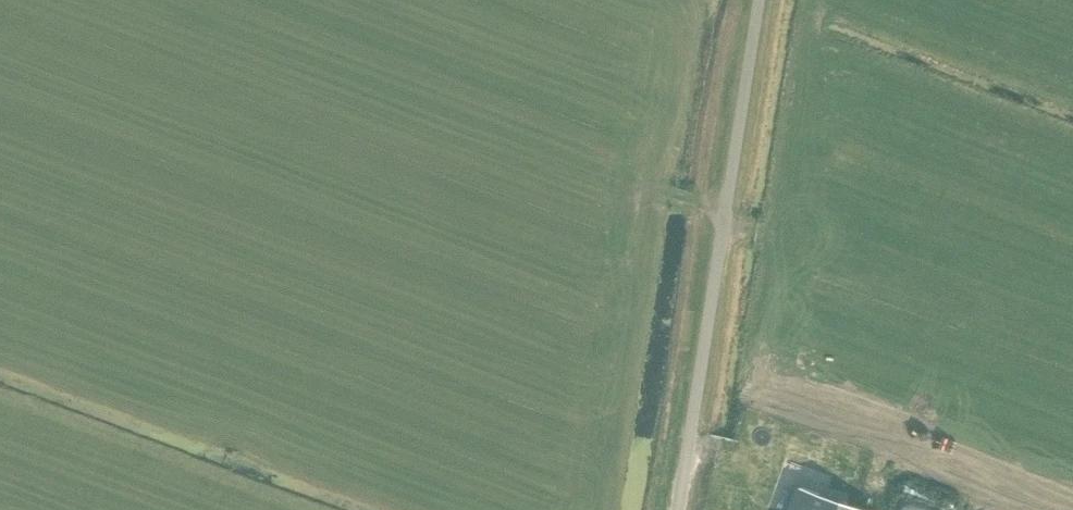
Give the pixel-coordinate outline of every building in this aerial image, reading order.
[(798,488),(790,509),(862,509),(798,488)]
